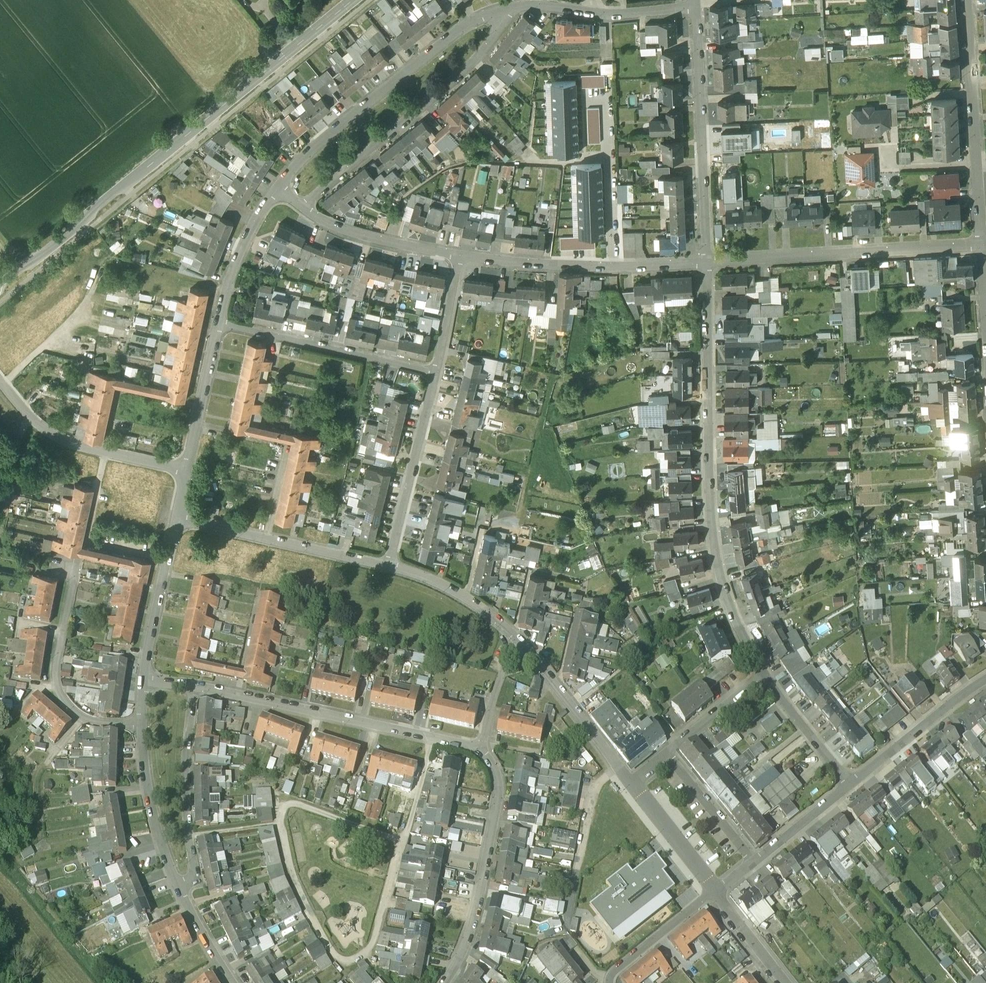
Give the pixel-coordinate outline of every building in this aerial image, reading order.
[(919,9),(938,7),(955,6),(954,0),(919,0),(919,9)] [(439,1),(432,7),(427,1),(424,3),(438,21),(448,12),(439,1)] [(438,21),(424,3),(420,7),(425,13),(418,18),(427,29),(438,21)] [(755,4),(737,5),(738,19),(756,18),(755,4)] [(727,5),(711,6),(712,21),(728,20),(727,5)] [(955,6),(938,7),(939,20),(955,19),(955,7),(955,6)] [(919,9),(915,9),(915,23),(928,23),(927,8),(919,9)] [(535,22),(524,14),(515,24),(532,38),(535,34),(529,29),(535,22)] [(418,18),(412,23),(407,17),(403,20),(417,38),(427,29),(418,18)] [(417,38),(403,20),(399,23),(404,29),(397,35),(406,46),(417,38)] [(577,25),(572,25),(572,21),(568,21),(568,20),(561,20),(561,21),(556,21),(556,37),(589,36),(588,24),(584,24),(576,24),(577,25)] [(728,20),(712,21),(712,36),(732,35),(737,34),(736,33),(736,20),(728,20)] [(675,22),(659,23),(660,34),(660,41),(676,41),(675,22)] [(659,23),(645,24),(646,32),(646,34),(660,34),(659,23)] [(915,23),(914,24),(915,40),(922,40),(929,39),(928,23),(915,23)] [(955,23),(939,24),(940,29),(937,29),(937,34),(940,34),(940,38),(956,37),(955,23)] [(515,24),(507,35),(518,44),(523,37),(526,39),(529,42),(532,38),(515,24)] [(870,37),(881,37),(881,26),(870,27),(870,37)] [(869,42),(868,27),(852,27),(853,43),(869,42)] [(827,40),(846,39),(845,28),(826,29),(827,40)] [(755,30),(739,31),(739,33),(736,33),(737,34),(732,35),(732,41),(743,40),(756,40),(755,30)] [(406,46),(397,35),(389,42),(397,52),(406,46)] [(518,44),(507,35),(499,46),(516,59),(519,55),(513,50),(518,44)] [(523,37),(518,44),(524,48),(528,43),(524,41),(526,39),(523,37)] [(956,37),(940,38),(941,52),(958,51),(956,37)] [(516,59),(499,46),(490,57),(501,65),(507,58),(513,63),(516,59)] [(805,47),(806,59),(822,58),(821,46),(805,47)] [(731,47),(714,49),(714,64),(732,63),(732,56),(731,47)] [(832,48),(832,60),(845,59),(844,47),(832,48)] [(380,49),(373,55),(368,49),(365,51),(379,69),(389,60),(380,49)] [(348,65),(336,50),(332,53),(344,68),(348,65)] [(379,69),(365,51),(361,55),(366,61),(360,66),(368,77),(379,69)] [(344,68),(332,53),(327,57),(339,72),(344,68)] [(682,53),(661,53),(662,57),(664,56),(665,71),(683,70),(682,53)] [(940,55),(930,56),(930,64),(940,63),(940,61),(940,55)] [(923,56),(916,56),(916,64),(917,74),(931,73),(930,64),(930,56),(923,56)] [(958,60),(940,61),(940,63),(941,73),(959,72),(958,60)] [(602,63),(602,73),(614,72),(613,62),(602,63)] [(732,63),(714,64),(716,85),(733,84),(732,63)] [(360,66),(353,71),(348,65),(344,68),(358,85),(368,77),(360,66)] [(358,85),(344,68),(339,72),(333,77),(341,86),(347,94),(358,85)] [(477,70),(467,79),(482,96),(485,92),(480,87),(487,80),(477,70)] [(582,75),(582,87),(604,87),(604,75),(582,75)] [(287,76),(277,84),(283,92),(293,84),(287,76)] [(333,77),(331,79),(330,78),(324,82),(333,93),(341,86),(333,77)] [(467,79),(457,88),(467,99),(473,93),(478,99),(482,96),(467,79)] [(757,80),(745,80),(746,93),(757,93),(757,80)] [(576,90),(576,81),(552,82),(552,91),(576,90)] [(333,93),(324,82),(315,90),(316,91),(317,90),(330,107),(339,100),(333,93)] [(681,83),(662,84),(662,88),(664,88),(665,101),(682,100),(681,83)] [(283,92),(277,84),(272,88),(279,96),(283,92)] [(457,88),(448,97),(462,114),(466,110),(461,105),(467,99),(457,88)] [(316,91),(306,99),(320,116),(331,108),(330,107),(317,90),(316,91)] [(576,99),(576,90),(552,91),(553,100),(576,99)] [(462,114),(448,97),(437,107),(447,117),(448,117),(453,111),(458,117),(462,114)] [(302,102),(307,108),(301,114),(310,125),(320,116),(306,99),(302,102)] [(577,108),(576,99),(553,100),(553,109),(577,108)] [(956,99),(932,100),(932,114),(957,113),(956,99)] [(746,101),(734,102),(735,116),(747,115),(746,101)] [(734,102),(718,103),(719,117),(735,116),(734,102)] [(873,105),(864,106),(864,110),(853,111),(854,127),(862,127),(862,133),(878,132),(878,130),(879,127),(881,125),(883,123),(885,123),(890,122),(889,111),(889,109),(874,109),(873,105)] [(296,107),(289,113),(294,119),(301,114),(296,107)] [(601,141),(599,107),(587,108),(588,142),(601,141)] [(577,117),(577,108),(553,109),(553,118),(577,117)] [(458,117),(453,111),(448,117),(452,122),(449,125),(455,131),(456,130),(460,135),(466,130),(469,132),(474,127),(462,114),(458,117)] [(897,111),(889,111),(890,122),(890,125),(898,124),(897,111)] [(681,112),(667,112),(667,120),(668,131),(682,130),(681,112)] [(301,114),(294,119),(289,113),(285,116),(299,133),(310,125),(301,114)] [(957,113),(932,114),(933,128),(957,127),(957,113)] [(299,133),(285,116),(281,119),(286,125),(280,131),(288,141),(289,142),(299,133)] [(577,126),(577,117),(553,118),(554,127),(577,126)] [(422,119),(412,128),(426,145),(429,142),(424,136),(431,130),(422,119)] [(667,120),(650,121),(651,132),(668,131),(667,120)] [(280,131),(279,132),(272,124),(263,131),(280,147),(288,141),(280,131)] [(455,131),(449,125),(444,129),(456,143),(462,138),(460,135),(456,130),(455,131)] [(578,135),(577,126),(554,127),(554,136),(578,135)] [(957,127),(933,128),(934,142),(958,140),(957,127)] [(426,145),(412,128),(402,136),(411,147),(417,142),(422,148),(426,145)] [(456,143),(444,129),(438,134),(446,144),(450,149),(456,143)] [(753,147),(752,129),(740,130),(723,131),(721,131),(722,148),(733,148),(745,147),(753,147)] [(429,142),(426,145),(433,153),(442,146),(443,147),(446,144),(438,134),(429,142)] [(518,134),(509,141),(518,153),(528,145),(518,134)] [(578,144),(578,135),(554,136),(554,144),(578,144)] [(402,136),(392,145),(406,161),(409,159),(404,152),(411,147),(402,136)] [(958,140),(934,142),(934,155),(959,154),(958,140)] [(682,141),(661,142),(661,145),(663,145),(664,159),(682,158),(682,141)] [(505,154),(494,142),(491,145),(502,157),(505,154)] [(578,153),(578,144),(554,144),(554,153),(557,153),(569,153),(578,153)] [(620,144),(620,154),(630,153),(629,144),(620,144)] [(861,144),(847,144),(848,152),(861,152),(861,144)] [(406,161),(392,145),(381,154),(388,162),(390,164),(396,170),(402,165),(406,161)] [(274,157),(263,150),(258,157),(251,153),(249,157),(267,169),(274,157)] [(912,162),(911,150),(900,151),(900,163),(912,162)] [(848,152),(846,153),(847,162),(848,162),(849,178),(862,178),(862,184),(874,183),(873,151),(861,152),(848,152)] [(267,169),(249,157),(246,161),(252,165),(248,172),(259,180),(267,169)] [(182,178),(191,166),(184,160),(174,172),(182,178)] [(380,168),(374,161),(367,167),(375,176),(368,182),(373,188),(386,177),(380,168)] [(396,170),(390,164),(388,162),(380,168),(386,177),(390,182),(394,179),(399,175),(396,170)] [(499,173),(500,164),(492,163),(491,173),(499,173)] [(502,174),(512,176),(513,164),(504,163),(502,174)] [(577,165),(578,174),(601,173),(601,164),(577,165)] [(735,165),(725,165),(725,174),(736,174),(735,165)] [(367,167),(366,166),(355,174),(369,191),(373,188),(368,182),(375,176),(367,167)] [(656,166),(652,167),(652,174),(670,173),(669,166),(656,166)] [(622,167),(622,180),(633,179),(632,167),(622,167)] [(453,171),(449,181),(456,183),(460,173),(453,171)] [(224,172),(219,179),(223,181),(228,175),(224,172)] [(259,180),(248,172),(243,179),(237,175),(234,179),(252,191),(259,180)] [(959,189),(958,172),(934,174),(935,190),(949,189),(950,190),(959,189)] [(578,174),(578,183),(602,182),(601,173),(578,174)] [(725,174),(725,188),(721,188),(721,199),(726,199),(743,198),(742,173),(736,174),(725,174)] [(355,174),(345,183),(354,194),(360,188),(365,194),(369,191),(355,174)] [(669,176),(658,177),(659,186),(665,186),(665,190),(669,190),(669,176)] [(682,176),(669,176),(669,190),(683,189),(682,176)] [(252,191),(234,179),(231,183),(238,187),(233,195),(244,202),(252,191)] [(578,183),(578,192),(602,191),(602,182),(578,183)] [(345,183),(335,191),(348,208),(352,205),(347,199),(354,194),(345,183)] [(799,193),(798,183),(790,184),(790,194),(799,193)] [(627,189),(617,189),(617,192),(618,202),(628,201),(627,189)] [(683,189),(669,190),(670,203),(683,203),(683,189)] [(935,190),(932,190),(932,197),(944,197),(950,196),(950,190),(949,189),(935,190)] [(335,191),(324,200),(333,211),(340,205),(345,211),(348,208),(335,191)] [(578,192),(579,200),(602,200),(602,191),(578,192)] [(421,195),(412,193),(407,204),(414,206),(416,203),(418,204),(420,196),(421,195)] [(743,198),(726,199),(726,208),(744,207),(743,198)] [(579,200),(579,209),(603,208),(602,200),(579,200)] [(925,200),(918,200),(918,208),(919,213),(926,213),(925,200)] [(422,205),(420,212),(427,215),(431,203),(423,201),(422,205)] [(821,201),(814,201),(814,203),(805,204),(806,221),(824,220),(823,203),(821,203),(821,201)] [(805,204),(796,204),(796,202),(789,203),(789,205),(788,205),(788,209),(785,209),(786,215),(789,215),(789,222),(806,221),(805,204)] [(410,220),(409,224),(411,224),(423,228),(427,215),(420,212),(422,205),(418,204),(416,203),(414,206),(410,220)] [(683,203),(670,203),(671,217),(684,216),(683,203)] [(944,203),(931,204),(931,207),(935,207),(936,225),(950,224),(950,221),(960,221),(959,203),(944,204),(944,203)] [(407,204),(403,218),(405,219),(406,218),(410,220),(414,206),(407,204)] [(762,206),(763,222),(776,221),(775,205),(762,206)] [(880,205),(872,205),(873,209),(874,223),(882,223),(880,205)] [(761,206),(744,207),(745,224),(762,223),(761,206)] [(449,207),(446,221),(452,222),(455,208),(449,207)] [(744,207),(726,208),(727,213),(724,214),(724,219),(727,219),(727,225),(745,224),(744,207)] [(462,210),(455,208),(452,222),(459,224),(462,210)] [(579,209),(579,218),(603,217),(603,208),(579,209)] [(918,208),(891,210),(892,230),(920,228),(919,213),(918,208)] [(873,209),(853,210),(854,230),(874,229),(874,223),(873,209)] [(390,218),(380,214),(378,219),(388,223),(390,218)] [(441,219),(427,215),(423,228),(437,232),(439,226),(441,220),(441,219)] [(671,217),(666,217),(667,230),(685,230),(684,216),(671,217)] [(211,220),(202,217),(199,223),(208,227),(210,222),(211,220)] [(233,223),(220,217),(217,225),(210,222),(208,227),(228,235),(233,223)] [(579,218),(579,227),(603,226),(603,217),(579,218)] [(410,220),(406,218),(405,219),(402,233),(408,235),(411,224),(409,224),(410,220)] [(388,223),(378,219),(376,225),(386,229),(388,223)] [(446,221),(441,220),(439,226),(450,229),(452,222),(446,221)] [(459,224),(452,222),(450,229),(463,232),(464,226),(459,224)] [(505,223),(499,222),(497,232),(504,233),(505,223)] [(293,229),(280,223),(270,243),(271,244),(276,246),(277,246),(280,239),(287,242),(293,229)] [(844,225),(844,235),(853,234),(852,224),(844,225)] [(478,227),(464,225),(464,226),(463,232),(461,239),(475,241),(478,227)] [(579,227),(580,236),(604,235),(603,226),(579,227)] [(228,235),(208,227),(206,231),(213,235),(210,242),(223,248),(228,235)] [(492,230),(478,227),(475,241),(489,244),(491,238),(492,231),(492,230)] [(306,236),(293,229),(287,242),(300,249),(300,248),(303,242),(306,236)] [(538,236),(530,236),(528,250),(543,252),(545,230),(539,229),(538,236)] [(667,237),(661,237),(661,250),(673,249),(673,245),(685,244),(685,230),(667,230),(667,237)] [(497,232),(492,231),(491,238),(503,240),(504,233),(497,232)] [(516,234),(504,233),(503,240),(515,241),(516,234)] [(634,233),(623,233),(623,248),(635,248),(634,233)] [(530,236),(516,234),(515,241),(514,248),(528,250),(530,236)] [(560,237),(561,249),(595,248),(595,236),(560,237)] [(223,248),(210,242),(207,250),(200,247),(198,251),(218,260),(223,248)] [(314,247),(303,242),(300,248),(307,251),(311,253),(314,247)] [(276,246),(271,244),(268,249),(281,255),(284,249),(277,246),(276,246)] [(341,249),(327,245),(325,251),(322,257),(322,258),(336,263),(341,249)] [(325,251),(314,247),(311,253),(322,257),(325,251)] [(354,254),(341,249),(336,263),(343,265),(341,272),(348,275),(354,254)] [(218,260),(198,251),(196,256),(203,259),(200,267),(209,271),(213,273),(218,260)] [(203,259),(196,256),(193,263),(193,264),(200,267),(203,259)] [(914,259),(915,285),(958,282),(956,262),(956,257),(914,259)] [(380,261),(366,258),(360,279),(367,281),(369,273),(376,275),(380,261)] [(200,267),(193,264),(193,263),(185,260),(182,268),(193,273),(193,275),(207,278),(209,271),(200,267)] [(394,265),(380,261),(376,275),(390,279),(391,278),(393,272),(394,265)] [(972,261),(956,262),(958,282),(974,281),(972,261)] [(869,267),(850,268),(851,274),(848,274),(848,275),(848,276),(848,280),(851,279),(851,288),(870,287),(869,267)] [(431,273),(417,271),(416,277),(414,284),(414,285),(428,287),(431,273)] [(755,271),(723,273),(723,288),(740,287),(741,291),(756,290),(755,271)] [(404,274),(393,272),(391,278),(402,281),(404,274)] [(445,276),(431,273),(428,287),(428,288),(426,303),(440,306),(445,276)] [(582,275),(560,273),(559,288),(573,289),(574,281),(581,282),(582,275)] [(416,277),(404,274),(402,281),(414,284),(416,277)] [(591,275),(582,275),(581,282),(574,281),(573,289),(587,290),(590,290),(591,279),(591,275)] [(691,276),(663,278),(664,297),(692,296),(691,280),(691,276)] [(663,278),(652,278),(652,283),(654,283),(654,298),(664,297),(663,278)] [(479,281),(464,279),(461,301),(468,302),(469,294),(477,296),(479,281)] [(591,279),(590,290),(601,290),(602,280),(591,279)] [(493,283),(479,281),(477,296),(488,297),(491,298),(492,297),(493,290),(493,283)] [(652,283),(636,284),(636,283),(635,283),(636,300),(637,300),(636,299),(653,298),(653,299),(654,299),(654,298),(654,283),(652,283)] [(531,287),(517,286),(516,293),(516,300),(523,301),(530,301),(531,287)] [(546,288),(531,287),(530,301),(538,302),(537,309),(544,310),(545,301),(546,288)] [(209,292),(191,288),(188,302),(179,300),(177,308),(186,310),(204,314),(209,292)] [(573,289),(559,288),(557,303),(573,304),(580,304),(580,297),(581,297),(573,296),(573,289)] [(857,340),(854,288),(841,288),(844,341),(857,340)] [(587,290),(573,289),(573,296),(581,297),(580,297),(586,298),(587,290)] [(274,293),(260,290),(259,297),(265,298),(272,300),(273,297),(274,293)] [(505,291),(493,290),(492,297),(504,298),(505,291)] [(601,290),(590,290),(590,299),(600,300),(601,290)] [(516,293),(505,291),(504,298),(513,299),(516,300),(516,293)] [(121,296),(120,298),(107,295),(106,299),(127,305),(129,298),(121,296)] [(747,296),(724,296),(725,311),(746,310),(747,310),(747,304),(747,296)] [(259,297),(258,297),(253,319),(267,322),(270,308),(263,306),(265,298),(259,297)] [(288,300),(273,297),(272,300),(270,308),(285,311),(285,312),(286,312),(287,304),(289,305),(289,303),(288,303),(288,300)] [(502,309),(504,298),(492,297),(491,298),(488,297),(486,307),(502,309)] [(513,299),(504,298),(502,309),(512,310),(513,299)] [(516,300),(513,299),(512,310),(522,311),(523,301),(516,300)] [(963,300),(941,302),(943,327),(964,325),(963,300)] [(530,301),(523,301),(522,311),(522,313),(529,313),(530,301)] [(538,302),(530,301),(529,313),(531,314),(530,322),(542,323),(543,315),(537,314),(537,309),(538,302)] [(557,316),(557,303),(545,301),(544,310),(543,315),(550,315),(557,316)] [(573,304),(557,303),(557,316),(557,328),(566,328),(569,307),(572,307),(573,304)] [(783,303),(747,304),(747,310),(746,310),(746,315),(783,314),(783,303)] [(289,305),(287,304),(286,312),(285,312),(283,318),(295,321),(296,314),(298,307),(289,305)] [(285,311),(270,308),(267,322),(282,325),(283,318),(285,312),(285,311)] [(103,309),(102,316),(108,317),(109,316),(115,318),(114,322),(129,325),(130,320),(122,319),(123,314),(103,309)] [(204,314),(186,310),(183,324),(174,321),(172,330),(181,332),(199,336),(204,314)] [(332,313),(330,321),(323,319),(320,333),(334,336),(338,315),(332,313)] [(308,317),(296,314),(295,321),(307,323),(308,317)] [(427,316),(420,314),(418,324),(424,325),(427,316)] [(557,316),(550,315),(549,327),(557,328),(557,316)] [(323,319),(308,316),(308,317),(307,323),(305,330),(320,333),(323,319)] [(357,319),(350,317),(345,339),(359,342),(363,328),(355,326),(357,319)] [(741,339),(764,339),(764,323),(752,323),(748,323),(748,320),(726,320),(726,335),(741,335),(741,339)] [(124,338),(126,330),(101,324),(99,332),(124,338)] [(557,328),(549,327),(548,335),(556,336),(557,328)] [(377,331),(363,328),(359,342),(374,345),(375,338),(377,332),(377,331)] [(199,336),(181,332),(178,345),(169,343),(167,351),(177,353),(194,357),(199,336)] [(389,334),(377,332),(375,338),(387,341),(389,334)] [(422,341),(414,339),(411,353),(426,357),(430,335),(424,333),(422,341)] [(400,337),(389,334),(387,341),(399,344),(400,337)] [(920,342),(911,342),(912,359),(945,356),(945,344),(947,344),(946,334),(920,336),(920,342)] [(414,339),(400,336),(400,337),(399,344),(397,350),(411,353),(414,339)] [(757,347),(757,339),(748,339),(748,344),(749,358),(758,357),(758,347),(757,347)] [(781,339),(757,339),(758,347),(782,347),(781,339)] [(266,345),(248,341),(243,363),(262,367),(271,369),(273,361),(263,359),(266,345)] [(738,345),(726,345),(727,359),(749,358),(748,344),(738,345)] [(194,357),(177,353),(174,366),(165,364),(163,373),(172,375),(190,379),(194,357)] [(973,354),(948,356),(948,365),(953,365),(954,371),(974,370),(973,354)] [(482,361),(468,358),(465,371),(486,376),(487,371),(480,370),(482,361)] [(691,359),(675,359),(675,375),(691,375),(691,359)] [(899,370),(910,370),(909,361),(899,361),(899,370)] [(262,367),(243,363),(239,384),(257,388),(266,390),(268,382),(259,380),(262,367)] [(495,369),(488,368),(487,371),(486,376),(493,378),(495,369)] [(750,370),(727,370),(727,383),(750,383),(750,370)] [(915,379),(914,370),(897,371),(898,380),(915,379)] [(919,371),(919,379),(950,378),(949,370),(919,371)] [(117,376),(90,371),(88,379),(97,381),(95,394),(112,398),(115,384),(117,377),(117,376)] [(486,376),(465,371),(462,384),(475,388),(477,379),(485,381),(486,376)] [(190,379),(172,375),(169,388),(167,396),(185,400),(190,379)] [(663,375),(655,375),(655,386),(663,386),(663,375)] [(691,375),(675,375),(675,393),(691,392),(691,375)] [(156,385),(117,377),(115,384),(154,393),(156,385)] [(929,401),(939,401),(938,381),(928,382),(929,392),(920,393),(921,402),(929,401)] [(390,385),(383,382),(381,392),(387,394),(390,385)] [(975,383),(957,384),(958,399),(962,399),(976,398),(975,383)] [(257,388),(239,384),(234,406),(252,410),(261,412),(263,403),(254,401),(257,388)] [(475,388),(462,384),(458,397),(480,402),(481,397),(473,395),(475,388)] [(169,388),(156,385),(154,393),(167,396),(169,388)] [(765,388),(726,389),(726,409),(741,408),(742,411),(749,411),(749,405),(751,405),(751,397),(758,396),(758,400),(771,400),(770,388),(765,388)] [(938,389),(939,401),(948,400),(947,389),(938,389)] [(408,392),(399,390),(397,396),(406,398),(408,392)] [(95,394),(85,392),(84,401),(93,403),(90,416),(108,420),(112,398),(95,394)] [(387,394),(381,392),(377,406),(384,408),(385,403),(393,405),(395,396),(395,395),(387,394)] [(397,396),(395,396),(393,405),(385,403),(384,408),(405,413),(408,399),(406,398),(397,396)] [(480,402),(458,397),(455,410),(469,414),(471,405),(478,407),(480,402)] [(976,398),(962,399),(958,399),(959,415),(977,414),(976,398)] [(959,415),(958,399),(948,400),(939,401),(929,401),(930,416),(956,414),(956,415),(959,415)] [(478,407),(471,405),(469,414),(455,410),(453,421),(474,426),(477,427),(480,414),(477,413),(479,407),(478,407)] [(252,410),(234,406),(229,427),(247,431),(249,423),(252,410)] [(690,406),(668,407),(669,421),(691,419),(690,406)] [(897,406),(886,406),(888,425),(915,423),(914,415),(898,416),(897,406)] [(405,413),(384,408),(383,412),(390,414),(388,422),(402,425),(405,413)] [(747,413),(725,414),(725,433),(740,433),(741,436),(748,436),(748,433),(748,428),(755,427),(754,418),(747,418),(747,413)] [(90,416),(81,414),(79,422),(88,424),(85,438),(103,442),(108,420),(90,416)] [(372,418),(361,416),(360,422),(367,424),(367,423),(371,423),(372,418)] [(371,423),(367,423),(367,424),(366,431),(371,432),(378,433),(379,428),(386,430),(388,422),(380,420),(378,425),(371,423)] [(474,426),(453,421),(450,431),(464,434),(471,436),(474,426)] [(402,425),(388,422),(386,430),(379,428),(378,433),(399,438),(402,425)] [(846,422),(827,423),(827,434),(847,434),(846,422)] [(262,426),(249,423),(247,431),(261,434),(262,426)] [(294,433),(262,426),(261,434),(292,441),(294,433)] [(663,426),(649,426),(649,436),(663,436),(664,446),(670,445),(669,431),(663,432),(663,426)] [(758,427),(758,438),(778,437),(777,426),(764,426),(758,427)] [(978,426),(952,428),(953,444),(961,443),(979,442),(978,426)] [(691,430),(677,431),(677,428),(671,429),(671,431),(669,431),(670,445),(670,446),(692,445),(691,430)] [(365,431),(362,443),(368,444),(371,432),(366,431),(365,431)] [(464,434),(450,431),(447,444),(468,449),(469,444),(462,443),(464,434)] [(321,439),(294,433),(292,441),(289,454),(307,458),(310,445),(319,447),(321,439)] [(399,438),(378,433),(376,438),(384,440),(382,448),(396,452),(399,438)] [(471,436),(464,434),(462,443),(469,444),(471,436)] [(882,445),(892,444),(891,436),(881,437),(882,445)] [(747,438),(724,439),(725,458),(748,458),(747,438)] [(650,439),(638,439),(638,451),(650,451),(650,439)] [(979,442),(961,443),(962,460),(980,458),(979,442)] [(468,449),(447,444),(444,457),(458,460),(460,452),(467,454),(468,449)] [(307,458),(289,454),(285,476),(303,480),(306,466),(315,468),(316,460),(307,458)] [(690,455),(669,456),(669,470),(691,469),(690,455)] [(458,460),(444,457),(440,470),(462,475),(463,470),(456,469),(458,460)] [(728,463),(728,471),(742,470),(742,468),(753,467),(753,462),(728,463)] [(391,472),(368,467),(365,480),(374,482),(388,485),(391,472)] [(648,467),(649,486),(661,486),(660,467),(648,467)] [(745,488),(754,487),(756,487),(755,467),(753,467),(742,468),(742,470),(743,470),(745,488)] [(462,475),(440,470),(437,483),(448,486),(458,488),(462,475)] [(742,470),(728,471),(729,489),(745,488),(743,470),(742,470)] [(981,470),(964,471),(965,487),(982,486),(981,470)] [(514,480),(515,473),(501,472),(500,479),(514,480)] [(500,482),(501,477),(479,473),(478,478),(500,482)] [(303,480),(285,476),(280,497),(298,501),(301,488),(310,490),(312,482),(303,480)] [(46,494),(48,485),(53,485),(54,478),(43,477),(40,493),(46,494)] [(691,480),(670,481),(670,495),(692,494),(691,480)] [(388,485),(374,482),(372,491),(364,489),(363,493),(384,498),(388,485)] [(847,482),(836,483),(836,495),(847,494),(847,482)] [(93,488),(75,484),(72,498),(63,496),(61,504),(70,506),(88,510),(93,488)] [(458,488),(448,486),(445,497),(465,501),(467,490),(458,488)] [(982,486),(965,487),(966,502),(983,501),(982,486)] [(745,488),(729,489),(730,497),(731,505),(731,508),(732,508),(746,506),(745,501),(745,488)] [(384,498),(363,493),(362,498),(370,500),(368,508),(381,511),(384,498)] [(445,497),(435,494),(432,504),(446,507),(446,508),(462,512),(465,501),(445,497)] [(298,501),(280,497),(275,519),(293,523),(296,509),(305,511),(307,503),(298,501)] [(227,509),(235,509),(235,501),(227,500),(227,509)] [(683,506),(680,506),(680,500),(660,501),(662,513),(671,513),(672,525),(681,524),(681,521),(695,520),(694,505),(683,506)] [(756,513),(771,511),(770,503),(767,504),(766,501),(755,503),(756,513)] [(954,502),(939,504),(939,511),(964,509),(964,504),(954,504),(954,502)] [(446,507),(432,504),(429,517),(450,522),(451,518),(444,516),(446,508),(446,507)] [(88,510),(70,506),(67,519),(58,517),(56,526),(65,528),(83,532),(88,510)] [(746,506),(732,508),(732,516),(746,514),(746,506)] [(381,511),(368,508),(366,516),(358,514),(357,520),(378,525),(381,511)] [(780,523),(778,510),(768,512),(770,525),(780,523)] [(770,525),(768,512),(756,513),(759,526),(770,525)] [(984,514),(967,515),(968,531),(985,530),(984,514)] [(968,531),(967,515),(964,515),(956,516),(957,532),(968,531)] [(651,528),(666,528),(666,516),(650,516),(651,528)] [(950,517),(940,517),(941,533),(957,532),(956,516),(950,517)] [(450,522),(429,517),(426,531),(440,534),(442,525),(449,527),(450,522)] [(378,525),(357,520),(356,524),(363,526),(361,535),(375,538),(378,525)] [(747,522),(732,525),(735,543),(750,540),(747,522)] [(83,532),(65,528),(63,541),(53,539),(51,548),(78,554),(79,553),(80,546),(83,532)] [(506,533),(491,530),(490,536),(498,538),(497,541),(503,542),(504,539),(505,539),(506,533)] [(968,531),(969,547),(985,546),(985,543),(985,530),(968,531)] [(440,534),(426,531),(423,543),(436,546),(444,548),(445,543),(438,542),(440,534)] [(697,531),(675,532),(676,546),(698,545),(697,531)] [(503,542),(497,541),(498,538),(490,536),(484,535),(481,548),(502,553),(508,554),(509,549),(510,550),(511,549),(511,548),(509,548),(510,543),(503,542)] [(766,543),(767,548),(777,546),(775,535),(766,537),(768,543),(766,543)] [(750,540),(735,543),(739,561),(753,558),(750,540)] [(436,546),(423,543),(419,556),(433,560),(436,546)] [(84,546),(80,546),(79,553),(82,554),(88,555),(89,548),(84,546)] [(444,548),(436,546),(433,560),(440,562),(444,548)] [(540,549),(528,546),(526,552),(527,552),(538,555),(540,549)] [(89,548),(88,555),(117,562),(119,554),(89,548)] [(450,550),(444,548),(440,562),(447,563),(450,550)] [(502,553),(481,548),(478,561),(492,564),(494,556),(501,558),(502,553)] [(670,548),(654,550),(655,560),(672,556),(670,548)] [(526,552),(511,549),(510,550),(509,549),(508,554),(526,558),(527,552),(526,552)] [(538,555),(527,552),(526,558),(529,559),(537,560),(538,555)] [(508,554),(502,553),(501,558),(524,563),(526,558),(508,554)] [(759,563),(769,560),(767,553),(756,556),(759,563)] [(975,568),(965,569),(964,553),(954,554),(955,564),(955,576),(966,575),(975,574),(985,574),(985,558),(984,558),(984,554),(979,555),(979,558),(974,559),(975,568)] [(132,557),(119,554),(117,562),(130,564),(132,557)] [(942,555),(942,565),(949,565),(955,564),(954,554),(947,554),(942,555)] [(150,560),(132,556),(132,557),(130,564),(127,578),(145,582),(150,560)] [(702,559),(680,564),(683,577),(705,572),(702,559)] [(755,570),(771,566),(769,560),(754,565),(755,570)] [(492,564),(478,561),(475,574),(496,579),(497,574),(490,572),(492,564)] [(757,573),(743,577),(749,595),(763,590),(757,573)] [(59,579),(33,574),(31,582),(41,584),(38,597),(55,601),(59,579)] [(496,579),(475,574),(472,587),(486,591),(488,582),(495,584),(496,579)] [(955,576),(950,576),(952,595),(967,594),(985,592),(985,574),(975,574),(966,575),(955,576)] [(127,578),(118,576),(117,585),(125,586),(123,600),(140,604),(145,582),(127,578)] [(544,578),(530,576),(527,589),(549,594),(550,589),(542,587),(544,578)] [(664,581),(671,600),(683,595),(676,576),(664,581)] [(495,584),(488,582),(486,591),(496,593),(499,579),(496,579),(495,584)] [(507,581),(499,579),(496,593),(504,595),(507,581)] [(213,586),(195,582),(190,603),(209,607),(218,609),(220,601),(210,599),(213,586)] [(865,607),(882,606),(881,597),(874,597),(873,587),(864,588),(865,607)] [(710,588),(688,594),(692,607),(713,602),(710,588)] [(549,594),(527,589),(524,602),(538,606),(540,597),(548,599),(549,594)] [(763,590),(749,595),(755,612),(768,607),(763,590)] [(574,591),(573,599),(582,601),(583,593),(574,591)] [(844,595),(835,595),(835,604),(845,603),(844,595)] [(280,600),(262,596),(258,618),(275,622),(284,624),(286,616),(277,614),(280,600)] [(55,601),(38,597),(35,611),(26,609),(24,618),(50,623),(55,601)] [(123,600),(114,598),(112,606),(121,608),(118,621),(136,625),(140,604),(123,600)] [(967,600),(954,601),(953,615),(959,615),(959,608),(970,607),(969,600),(967,600)] [(538,606),(524,602),(521,616),(543,620),(544,615),(537,613),(538,606)] [(209,607),(190,603),(186,625),(204,629),(213,631),(215,623),(206,621),(209,607)] [(755,612),(758,621),(777,612),(780,610),(778,604),(768,607),(755,612)] [(780,610),(777,612),(779,617),(788,613),(785,608),(780,610)] [(650,626),(640,609),(636,611),(646,628),(650,626)] [(758,621),(762,630),(776,623),(774,620),(779,617),(777,612),(758,621)] [(599,620),(577,615),(572,639),(593,643),(594,643),(595,638),(599,620)] [(543,620),(521,616),(518,629),(532,632),(534,623),(542,624),(543,620)] [(275,622),(258,618),(253,640),(271,644),(280,646),(282,637),(273,635),(275,622)] [(118,621),(109,619),(107,628),(116,630),(113,643),(131,647),(136,625),(118,621)] [(564,625),(543,620),(542,624),(534,623),(532,632),(539,633),(543,633),(547,635),(548,629),(549,629),(549,626),(552,627),(563,630),(564,625)] [(716,622),(697,630),(697,631),(698,631),(712,663),(711,663),(712,664),(731,655),(730,655),(724,642),(725,641),(724,641),(722,637),(723,636),(722,636),(716,623),(717,623),(716,622)] [(785,639),(776,623),(762,630),(771,647),(785,639)] [(204,629),(186,625),(181,646),(199,650),(208,652),(210,644),(201,642),(204,629)] [(792,629),(783,633),(786,638),(795,633),(792,629)] [(978,641),(970,631),(962,632),(967,639),(972,645),(978,641)] [(48,637),(21,633),(20,641),(29,642),(27,656),(44,658),(48,637)] [(543,633),(539,633),(536,645),(543,647),(547,635),(543,633)] [(786,638),(785,639),(793,655),(797,654),(804,650),(795,633),(786,638)] [(606,640),(595,638),(594,643),(605,646),(606,640)] [(593,643),(572,639),(569,652),(582,655),(584,646),(592,648),(593,643)] [(793,655),(785,639),(771,647),(775,654),(772,655),(775,661),(779,659),(781,663),(793,655)] [(877,652),(885,648),(880,639),(872,643),(877,652)] [(972,645),(967,639),(954,648),(966,665),(979,656),(972,645)] [(271,644),(253,640),(248,661),(266,665),(275,667),(277,659),(268,657),(271,644)] [(619,643),(606,640),(605,646),(618,649),(619,643)] [(199,650),(181,646),(176,668),(194,672),(195,672),(196,664),(199,650)] [(949,655),(945,649),(938,653),(945,663),(953,657),(951,654),(949,655)] [(582,655),(569,652),(566,665),(587,670),(588,664),(581,663),(582,655)] [(125,656),(110,654),(109,660),(114,661),(124,662),(125,656)] [(793,655),(781,663),(789,676),(805,666),(797,654),(793,655)] [(663,671),(672,665),(666,655),(657,662),(663,671)] [(44,658),(27,656),(25,670),(16,669),(14,677),(41,681),(44,658)] [(109,660),(105,659),(104,667),(93,665),(92,671),(105,673),(105,668),(113,669),(114,661),(109,660)] [(124,662),(114,661),(113,669),(105,668),(105,673),(126,677),(128,663),(124,662)] [(266,665),(248,661),(245,675),(243,682),(243,683),(270,689),(272,681),(263,679),(266,665)] [(730,661),(716,672),(723,681),(737,669),(730,661)] [(937,674),(929,663),(922,668),(931,679),(937,674)] [(209,667),(196,664),(195,672),(208,674),(209,667)] [(587,670),(566,665),(563,678),(577,681),(579,672),(586,674),(587,670)] [(63,666),(63,678),(72,678),(72,666),(63,666)] [(807,670),(805,666),(789,676),(793,681),(807,670)] [(959,681),(948,666),(936,675),(942,683),(940,684),(944,690),(946,689),(947,690),(959,681)] [(208,674),(234,680),(236,673),(209,667),(208,674)] [(325,669),(317,667),(312,693),(333,698),(337,681),(323,678),(325,669)] [(812,667),(792,681),(798,688),(808,680),(816,689),(826,681),(819,671),(816,673),(812,667)] [(602,674),(587,670),(586,674),(600,678),(602,674)] [(92,671),(90,671),(88,678),(102,680),(106,681),(107,678),(104,678),(105,673),(92,671)] [(586,674),(579,672),(577,681),(584,682),(586,674)] [(716,672),(700,684),(707,693),(723,681),(716,672)] [(126,677),(105,673),(104,678),(107,678),(106,681),(102,680),(101,686),(110,687),(124,689),(126,677)] [(240,674),(236,673),(234,680),(239,681),(243,682),(245,675),(240,674)] [(830,690),(842,680),(837,673),(816,689),(824,699),(832,692),(830,690)] [(351,684),(337,681),(333,698),(355,703),(361,677),(353,675),(351,684)] [(539,700),(543,678),(534,676),(530,698),(539,700)] [(919,686),(911,677),(898,688),(905,697),(919,686)] [(384,682),(377,680),(371,706),(393,711),(396,694),(382,691),(384,682)] [(816,689),(808,680),(798,688),(806,698),(816,689)] [(27,690),(28,684),(8,681),(7,687),(27,690)] [(518,684),(516,692),(524,694),(526,686),(518,684)] [(701,685),(673,707),(672,707),(685,724),(686,723),(685,723),(713,701),(713,702),(714,701),(707,693),(700,684),(700,685),(701,685)] [(412,688),(399,685),(397,694),(410,697),(412,688)] [(592,691),(588,685),(577,693),(582,699),(592,691)] [(919,686),(905,697),(915,709),(929,698),(919,686)] [(110,687),(109,696),(101,695),(100,699),(122,703),(124,689),(110,687)] [(4,700),(21,701),(21,689),(4,688),(4,700)] [(397,694),(396,694),(393,711),(414,716),(420,690),(412,688),(410,697),(397,694)] [(905,697),(898,688),(892,692),(909,714),(915,709),(905,697)] [(824,699),(816,689),(806,698),(813,707),(815,706),(824,699)] [(444,695),(436,693),(430,719),(452,724),(455,707),(442,704),(444,695)] [(889,694),(884,698),(891,707),(896,703),(889,694)] [(56,709),(39,695),(21,715),(28,720),(34,713),(44,723),(56,709)] [(833,707),(825,698),(824,699),(815,706),(822,715),(833,707)] [(107,706),(106,714),(120,717),(122,703),(100,699),(100,704),(107,706)] [(0,703),(0,709),(12,710),(14,702),(0,700),(0,703)] [(973,711),(983,723),(985,720),(985,700),(973,711)] [(469,710),(455,707),(452,724),(474,729),(479,703),(471,701),(469,710)] [(215,704),(201,702),(200,716),(221,718),(222,713),(214,713),(215,704)] [(839,702),(833,707),(840,716),(846,711),(839,702)] [(621,717),(610,703),(591,717),(602,732),(621,717)] [(833,707),(822,715),(829,724),(840,716),(833,707)] [(236,713),(224,712),(224,719),(245,721),(246,709),(237,708),(236,713)] [(511,710),(503,708),(498,734),(519,739),(523,722),(509,719),(511,710)] [(906,717),(898,708),(881,721),(889,731),(906,717)] [(72,724),(56,709),(44,723),(55,732),(49,739),(55,744),(72,724)] [(844,720),(850,715),(846,711),(840,716),(844,720)] [(973,711),(959,722),(967,733),(968,734),(970,732),(983,723),(973,711)] [(771,734),(781,726),(772,715),(763,723),(771,734)] [(221,718),(200,716),(198,729),(212,730),(213,722),(221,723),(221,718)] [(285,724),(264,716),(254,741),(262,744),(265,735),(278,740),(285,724)] [(536,725),(523,722),(519,739),(541,744),(547,717),(538,716),(536,725)] [(844,720),(840,716),(829,724),(837,734),(839,733),(847,726),(844,720)] [(630,728),(621,717),(602,732),(632,769),(650,754),(630,728)] [(857,718),(849,724),(857,733),(864,728),(857,718)] [(889,731),(881,721),(876,725),(884,735),(889,731)] [(666,741),(652,723),(643,730),(637,723),(630,728),(650,754),(666,741)] [(305,732),(285,724),(278,740),(291,745),(288,754),(296,757),(305,732)] [(847,726),(839,733),(846,742),(857,733),(849,724),(847,726)] [(212,730),(198,729),(197,742),(219,744),(219,739),(211,739),(212,730)] [(950,729),(936,740),(945,752),(960,740),(950,729)] [(118,733),(104,732),(104,741),(96,741),(96,746),(118,746),(118,733)] [(982,760),(985,757),(985,751),(970,732),(968,734),(967,733),(963,737),(982,760)] [(865,743),(857,733),(846,742),(854,752),(865,743)] [(340,744),(319,737),(310,762),(318,765),(321,756),(334,760),(340,744)] [(868,740),(865,743),(854,752),(853,752),(860,760),(874,747),(868,740)] [(936,740),(921,752),(930,763),(931,763),(932,762),(940,756),(945,752),(936,740)] [(709,757),(696,741),(680,753),(693,770),(709,757)] [(219,744),(197,742),(195,756),(208,757),(209,757),(209,756),(210,748),(218,749),(219,744)] [(361,751),(340,744),(334,760),(348,765),(345,773),(353,776),(361,751)] [(118,746),(96,746),(96,751),(103,751),(103,759),(117,760),(118,746)] [(218,749),(210,748),(209,756),(217,757),(218,749)] [(709,757),(693,770),(707,786),(731,766),(718,750),(709,757)] [(103,751),(96,751),(95,759),(103,759),(103,751)] [(945,752),(940,756),(950,768),(955,764),(945,752)] [(375,754),(367,780),(375,782),(378,773),(391,777),(396,761),(375,754)] [(208,757),(195,756),(195,764),(208,764),(208,757)] [(217,757),(209,756),(209,757),(208,757),(208,764),(208,765),(218,765),(227,765),(227,760),(217,758),(217,757)] [(908,781),(922,770),(923,770),(913,758),(899,770),(908,781)] [(117,760),(103,759),(103,766),(103,768),(95,768),(95,773),(117,773),(117,760)] [(739,760),(731,766),(738,775),(746,768),(739,760)] [(418,767),(396,761),(391,777),(405,781),(402,790),(410,792),(418,767)] [(528,763),(519,761),(516,775),(538,778),(539,774),(531,772),(532,763),(528,763)] [(460,765),(446,762),(444,774),(457,776),(460,765)] [(927,766),(940,783),(945,779),(932,762),(931,763),(930,763),(927,766)] [(539,765),(532,763),(531,772),(539,774),(538,778),(547,780),(548,773),(538,770),(539,765)] [(731,766),(707,786),(719,802),(736,789),(727,777),(730,774),(735,781),(740,777),(738,775),(731,766)] [(750,788),(758,797),(780,779),(773,770),(750,788)] [(899,770),(884,781),(894,793),(903,786),(907,790),(912,786),(908,781),(899,770)] [(922,770),(908,781),(912,786),(917,782),(927,795),(936,788),(924,773),(922,770)] [(940,784),(929,770),(924,773),(936,788),(940,784)] [(582,773),(569,771),(567,782),(580,785),(582,773)] [(208,772),(195,772),(195,786),(217,785),(217,781),(217,780),(209,781),(209,772),(208,772)] [(218,772),(209,772),(209,781),(217,780),(217,781),(223,781),(223,780),(223,773),(223,772),(218,772)] [(435,776),(427,774),(425,784),(434,786),(435,781),(442,783),(444,774),(436,772),(435,776)] [(789,772),(758,797),(771,814),(788,799),(802,788),(789,772)] [(117,773),(95,773),(95,777),(102,778),(102,787),(116,787),(117,773)] [(457,776),(444,774),(442,783),(435,781),(434,786),(455,790),(457,776)] [(538,778),(516,775),(514,788),(528,790),(529,782),(537,783),(538,778)] [(537,783),(529,782),(528,790),(536,791),(537,787),(558,790),(560,781),(547,780),(538,778),(537,783)] [(283,792),(290,795),(295,784),(288,781),(283,792)] [(580,785),(567,782),(565,796),(578,798),(580,785)] [(217,785),(195,786),(196,799),(210,799),(209,790),(217,790),(218,790),(217,785)] [(455,790),(434,786),(433,791),(440,792),(439,800),(453,803),(455,790)] [(90,787),(73,788),(74,804),(91,803),(90,787)] [(528,790),(514,788),(511,800),(533,804),(534,799),(526,798),(528,790)] [(876,788),(862,799),(871,811),(884,800),(886,799),(876,788)] [(749,805),(736,789),(719,802),(732,818),(749,805)] [(217,790),(209,790),(210,799),(219,798),(220,798),(220,790),(218,790),(217,790)] [(536,791),(528,790),(526,798),(534,799),(533,804),(540,805),(541,799),(535,798),(536,791)] [(901,810),(914,800),(909,794),(896,804),(901,810)] [(578,798),(565,796),(562,809),(575,811),(578,798)] [(904,815),(889,796),(886,799),(884,800),(892,810),(887,813),(895,823),(904,815)] [(771,814),(758,797),(749,805),(732,818),(745,834),(761,821),(771,814)] [(219,798),(210,799),(210,807),(218,807),(218,812),(230,811),(229,803),(219,803),(219,798)] [(117,799),(103,802),(105,810),(97,812),(98,816),(119,812),(117,799)] [(210,799),(196,799),(196,812),(218,812),(218,807),(210,807),(210,799)] [(797,809),(788,799),(778,807),(787,817),(797,809)] [(871,811),(862,799),(848,810),(857,822),(871,811)] [(453,803),(439,800),(437,809),(430,808),(429,812),(450,816),(453,803)] [(533,804),(511,800),(508,814),(519,816),(522,817),(537,819),(538,820),(539,813),(540,809),(533,808),(533,807),(533,804)] [(540,805),(533,804),(533,807),(533,808),(540,809),(539,813),(545,814),(546,806),(540,805)] [(381,809),(374,807),(370,818),(377,821),(381,809)] [(272,810),(256,810),(258,823),(273,821),(272,810)] [(871,811),(857,822),(868,834),(877,828),(872,822),(877,818),(871,811)] [(119,812),(98,816),(99,821),(106,820),(108,828),(122,825),(119,812)] [(218,812),(196,812),(197,826),(211,826),(210,817),(218,817),(218,812)] [(450,816),(429,812),(428,817),(435,818),(434,827),(435,827),(441,828),(448,830),(450,816)] [(390,814),(389,828),(406,829),(406,823),(402,823),(403,815),(390,814)] [(537,819),(522,817),(519,816),(517,824),(534,826),(535,827),(537,819)] [(218,817),(210,817),(211,826),(219,826),(218,817)] [(839,818),(826,829),(835,840),(848,829),(839,818)] [(773,835),(761,821),(745,834),(757,848),(773,835)] [(517,824),(514,823),(513,831),(520,832),(528,834),(532,835),(534,826),(517,824)] [(122,825),(108,828),(109,836),(102,838),(103,842),(124,838),(122,825)] [(848,829),(835,840),(847,855),(865,841),(852,825),(848,829)] [(441,828),(435,827),(433,839),(439,840),(441,828)] [(273,828),(258,830),(261,843),(276,839),(273,828)] [(826,829),(812,840),(821,851),(827,846),(835,840),(826,829)] [(513,831),(506,830),(504,844),(526,847),(526,843),(518,841),(520,832),(513,831)] [(528,834),(520,832),(518,841),(526,843),(528,834)] [(571,838),(553,835),(551,847),(569,850),(571,838)] [(124,838),(103,842),(104,847),(111,846),(113,855),(127,852),(124,838)] [(212,839),(198,842),(201,856),(223,851),(222,846),(214,848),(212,839)] [(265,856),(279,852),(276,839),(262,843),(265,856)] [(844,851),(835,840),(827,846),(836,858),(844,851)] [(222,846),(223,851),(241,847),(240,842),(222,846)] [(882,850),(875,842),(872,844),(878,853),(882,850)] [(462,853),(463,844),(453,843),(452,852),(462,853)] [(526,847),(504,844),(501,857),(515,859),(517,851),(525,852),(526,847)] [(802,846),(789,857),(798,868),(811,857),(802,846)] [(25,860),(35,855),(31,847),(21,853),(25,860)] [(242,852),(241,847),(223,851),(224,856),(225,856),(242,852)] [(955,847),(946,851),(953,865),(962,861),(955,847)] [(553,852),(536,849),(535,853),(540,854),(540,856),(552,859),(554,852),(553,852)] [(444,853),(430,850),(428,859),(421,858),(420,862),(441,866),(444,853)] [(223,851),(201,856),(204,869),(218,865),(217,858),(224,856),(223,851)] [(525,852),(517,851),(515,859),(526,861),(528,855),(524,855),(525,852)] [(282,865),(279,852),(265,856),(268,868),(282,865)] [(614,936),(619,942),(672,901),(667,894),(676,888),(662,871),(666,868),(657,855),(633,873),(628,867),(606,884),(611,890),(591,905),(603,921),(602,922),(613,936),(614,936)] [(217,858),(218,865),(226,864),(224,856),(217,858)] [(515,859),(501,857),(499,869),(521,873),(521,868),(514,867),(515,859)] [(789,857),(775,868),(784,880),(798,868),(789,857)] [(526,861),(515,859),(514,867),(521,868),(521,873),(525,874),(526,869),(525,869),(526,861)] [(880,860),(863,874),(876,890),(884,884),(887,888),(894,882),(895,884),(898,882),(880,860)] [(441,866),(420,862),(419,867),(426,868),(425,877),(439,880),(441,866)] [(130,863),(117,869),(119,872),(121,877),(113,880),(115,884),(135,876),(130,863)] [(105,864),(93,868),(97,881),(109,877),(105,864)] [(218,865),(220,874),(227,872),(226,864),(218,865)] [(218,865),(204,869),(207,882),(228,877),(227,872),(220,874),(218,865)] [(269,873),(283,869),(282,865),(268,868),(269,873)] [(241,868),(227,871),(229,877),(242,874),(241,868)] [(521,873),(499,869),(496,883),(510,885),(512,877),(520,878),(521,873)] [(30,876),(34,886),(48,880),(44,870),(30,876)] [(417,875),(400,872),(398,878),(416,882),(417,875)] [(512,877),(510,885),(518,887),(519,879),(538,883),(539,877),(521,873),(520,878),(512,877)] [(240,876),(242,874),(228,877),(230,884),(241,881),(240,876)] [(135,876),(115,884),(117,889),(124,886),(127,894),(141,888),(135,876)] [(228,877),(207,882),(210,895),(223,892),(222,883),(229,881),(228,877)] [(439,880),(425,877),(423,885),(416,884),(415,888),(436,893),(439,880)] [(539,877),(538,883),(548,885),(549,879),(539,877)] [(270,883),(276,896),(290,889),(285,878),(270,883)] [(398,878),(397,885),(415,888),(416,882),(398,878)] [(769,879),(755,890),(764,902),(779,891),(769,879)] [(266,890),(264,885),(249,891),(251,897),(266,890)] [(245,892),(244,886),(242,886),(232,889),(234,895),(245,892)] [(141,888),(127,894),(131,902),(123,905),(125,909),(146,901),(141,888)] [(436,893),(415,888),(414,893),(421,895),(420,904),(434,906),(436,893)] [(296,901),(290,889),(276,896),(282,908),(296,901)] [(764,902),(755,890),(748,896),(746,894),(743,897),(744,898),(740,902),(750,914),(755,910),(764,902)] [(261,904),(258,898),(257,897),(238,907),(241,913),(261,904)] [(507,902),(493,899),(489,912),(511,918),(511,917),(512,913),(505,911),(507,902)] [(408,901),(398,900),(396,910),(406,912),(408,901)] [(564,906),(564,904),(546,900),(543,913),(557,916),(557,914),(562,915),(564,906)] [(146,901),(125,909),(127,914),(124,915),(131,933),(137,930),(134,924),(138,921),(138,919),(146,915),(151,913),(146,901)] [(232,912),(239,909),(235,901),(228,904),(232,912)] [(301,913),(296,901),(277,911),(283,923),(301,913)] [(512,913),(511,917),(519,919),(522,906),(507,902),(505,911),(512,913)] [(764,902),(755,910),(764,921),(774,913),(764,902)] [(228,904),(215,910),(221,923),(241,913),(239,909),(232,912),(228,904)] [(420,906),(408,904),(406,912),(419,915),(420,906)] [(259,910),(257,906),(241,913),(243,917),(236,921),(240,929),(253,922),(249,915),(259,910)] [(125,909),(115,915),(116,918),(124,915),(127,914),(125,909)] [(406,914),(392,911),(390,923),(404,925),(406,914)] [(511,918),(489,912),(486,925),(500,929),(502,920),(510,922),(511,918)] [(241,913),(221,923),(227,935),(240,929),(236,921),(243,917),(241,913)] [(721,933),(704,913),(687,927),(698,940),(709,931),(715,938),(721,933)] [(146,915),(138,919),(138,921),(134,924),(137,930),(150,924),(146,915)] [(558,917),(548,921),(552,930),(562,927),(558,917)] [(181,918),(165,925),(172,941),(180,937),(185,947),(193,943),(181,918)] [(252,937),(266,931),(260,919),(240,929),(243,936),(250,933),(252,937)] [(269,934),(275,932),(271,921),(265,924),(269,934)] [(308,922),(297,927),(299,931),(310,926),(308,922)] [(165,925),(148,933),(160,958),(168,955),(164,945),(172,941),(165,925)] [(407,925),(405,933),(407,934),(414,935),(416,926),(407,925)] [(500,929),(486,925),(483,938),(505,943),(506,939),(498,937),(500,929)] [(430,929),(416,926),(414,935),(407,934),(406,939),(427,943),(430,929)] [(698,940),(687,927),(670,941),(686,962),(693,956),(687,949),(698,940)] [(240,929),(227,935),(233,947),(252,937),(250,933),(243,936),(240,929)] [(385,930),(384,935),(398,937),(406,939),(407,934),(404,933),(385,930)] [(258,942),(268,937),(266,931),(252,937),(254,942),(247,945),(251,952),(258,948),(255,943),(258,942)] [(381,935),(378,947),(388,949),(389,942),(397,944),(398,937),(381,935)] [(578,946),(570,936),(565,940),(573,950),(578,946)] [(252,937),(233,947),(238,959),(251,953),(251,952),(247,945),(254,942),(252,937)] [(505,943),(483,938),(480,951),(507,958),(511,945),(505,943)] [(427,943),(406,939),(405,943),(412,945),(411,953),(425,956),(427,943)] [(573,950),(565,940),(561,944),(569,954),(573,950)] [(318,941),(306,949),(314,963),(316,962),(326,955),(327,955),(318,941)] [(271,942),(262,946),(265,952),(274,948),(271,942)] [(525,949),(511,945),(507,958),(511,959),(511,961),(521,964),(525,949)] [(558,945),(540,959),(547,969),(566,954),(558,945)] [(230,963),(237,960),(232,948),(225,951),(230,963)] [(256,958),(265,952),(262,948),(253,952),(256,958)] [(744,950),(734,955),(738,963),(748,958),(744,950)] [(272,956),(269,951),(262,955),(265,961),(272,956)] [(656,952),(639,966),(650,980),(660,971),(666,978),(673,973),(656,952)] [(425,956),(411,953),(409,961),(402,960),(401,964),(423,968),(425,956)] [(380,954),(379,961),(391,963),(393,956),(380,954)] [(566,954),(547,969),(552,974),(559,969),(564,975),(575,966),(566,954)] [(666,962),(673,972),(685,963),(678,954),(666,962)] [(265,961),(262,955),(247,963),(251,970),(258,965),(265,961)] [(326,955),(316,962),(322,972),(332,965),(326,955)] [(393,956),(391,963),(401,964),(402,960),(403,958),(393,956)] [(499,966),(484,956),(480,962),(495,972),(499,966)] [(284,964),(282,960),(269,968),(272,972),(284,964)] [(363,960),(357,964),(361,970),(362,969),(367,966),(363,960)] [(258,965),(263,972),(269,968),(265,961),(258,965)] [(381,961),(380,970),(389,972),(390,963),(381,961)] [(390,963),(389,972),(399,974),(401,965),(390,963)] [(284,964),(272,972),(275,976),(287,968),(284,964)] [(423,968),(401,964),(400,970),(408,971),(406,979),(420,982),(423,968)] [(246,973),(253,982),(256,982),(272,972),(269,968),(263,972),(258,965),(251,970),(246,973)] [(564,975),(570,982),(577,982),(579,981),(584,977),(575,966),(564,975)] [(639,966),(622,980),(624,982),(646,982),(650,980),(639,966)] [(854,966),(845,973),(848,977),(857,970),(854,966)] [(362,969),(361,970),(356,974),(364,982),(373,982),(365,974),(362,969)] [(472,969),(465,980),(469,982),(489,982),(490,981),(486,978),(487,978),(472,969)] [(559,969),(552,974),(556,980),(564,975),(559,969)] [(406,979),(408,971),(400,970),(399,978),(406,979)] [(486,978),(490,981),(491,981),(492,980),(496,982),(500,982),(503,978),(492,971),(487,978),(486,978)] [(256,982),(270,982),(268,981),(275,976),(272,972),(256,982)] [(356,974),(350,980),(353,982),(364,982),(356,974)] [(199,982),(218,982),(213,975),(199,982)]
